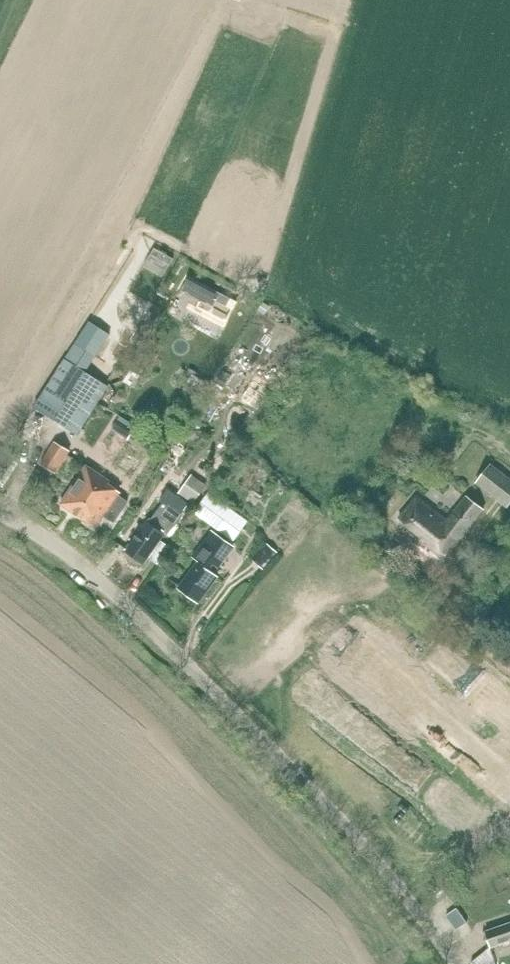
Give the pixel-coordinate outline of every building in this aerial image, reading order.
[(181,292),(190,297),(198,283),(189,278),(181,292)] [(229,299),(220,295),(216,303),(225,308),(229,299)] [(108,386),(78,368),(88,351),(82,348),(89,336),(82,332),(34,408),(77,435),(108,386)] [(148,340),(144,347),(154,352),(157,345),(148,340)] [(259,387),(267,392),(274,381),(267,376),(259,387)] [(256,385),(245,402),(256,409),(267,392),(259,387),(256,385)] [(148,454),(159,437),(138,424),(136,428),(119,417),(111,430),(148,454)] [(55,473),(69,450),(55,442),(40,464),(55,473)] [(506,507),(509,502),(509,480),(490,464),(475,483),(506,507)] [(112,524),(127,503),(116,495),(119,492),(107,484),(109,481),(86,465),(60,503),(95,527),(102,517),(112,524)] [(193,504),(207,485),(191,474),(178,493),(193,504)] [(248,521),(208,492),(193,513),(233,542),(248,521)] [(446,556),(483,509),(466,496),(446,520),(416,496),(398,518),(446,556)] [(162,540),(179,516),(162,504),(146,527),(144,526),(123,555),(140,567),(160,539),(162,540)] [(216,564),(230,544),(208,529),(190,555),(197,560),(178,587),(197,600),(214,575),(204,567),(209,559),(216,564)] [(377,633),(497,735),(509,720),(509,693),(403,602),(377,633)] [(457,907),(446,914),(456,929),(467,922),(457,907)] [(485,931),(490,947),(509,940),(509,922),(485,931)]
